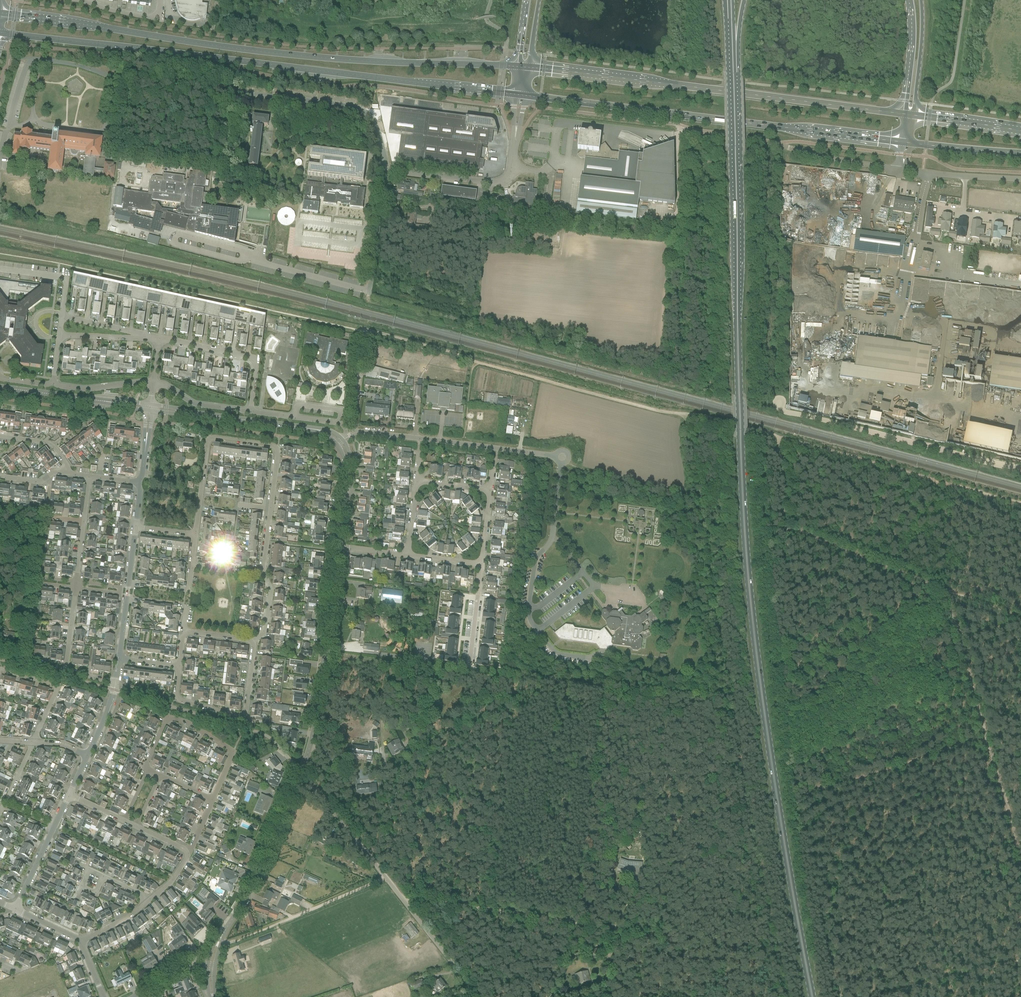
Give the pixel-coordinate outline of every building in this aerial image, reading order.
[(203,0),(175,0),(178,12),(180,15),(184,18),(192,21),(196,21),(200,19),(206,20),(207,15),(208,5),(202,4),(203,0)] [(392,108),(389,133),(401,135),(398,160),(419,163),(478,171),(479,171),(482,145),(487,146),(489,131),(496,132),(497,132),(495,125),(495,124),(494,123),(493,122),(492,121),(490,121),(426,113),(391,108),(392,108)] [(268,125),(269,118),(254,116),(252,126),(254,127),(251,153),(249,170),(257,171),(259,154),(259,152),(262,135),(263,125),(268,125)] [(293,131),(290,135),(295,139),(299,134),(294,130),(293,131)] [(91,139),(91,137),(65,134),(65,133),(62,133),(62,132),(61,132),(61,133),(60,134),(54,133),(54,132),(53,132),(53,133),(52,138),(31,136),(31,133),(22,132),(22,131),(22,133),(15,132),(15,135),(14,135),(13,145),(12,155),(18,156),(18,150),(29,151),(29,148),(50,151),(47,172),(60,173),(63,150),(70,151),(70,152),(71,154),(72,156),(75,156),(77,155),(78,153),(78,152),(85,153),(82,176),(93,178),(94,171),(102,173),(102,174),(103,174),(103,179),(110,180),(111,178),(113,178),(113,174),(114,174),(114,171),(114,168),(112,167),(112,165),(109,165),(109,164),(105,163),(105,164),(104,170),(94,169),(95,159),(99,160),(101,141),(91,139)] [(581,152),(577,155),(579,158),(588,159),(585,179),(580,178),(578,202),(637,209),(639,200),(675,204),(674,144),(659,149),(658,146),(653,144),(651,148),(646,146),(644,151),(647,153),(643,154),(643,156),(639,155),(639,154),(619,152),(619,153),(611,152),(611,151),(605,143),(602,146),(600,146),(601,136),(593,135),(593,134),(592,133),(592,132),(591,132),(590,132),(589,132),(588,133),(588,134),(579,133),(577,150),(581,150),(581,152)] [(309,164),(308,175),(322,177),(322,184),(325,185),(325,177),(341,179),(343,179),(348,180),(364,182),(366,166),(367,155),(321,150),(311,148),(310,159),(321,160),(320,166),(314,166),(314,165),(315,165),(315,164),(314,164),(314,163),(313,163),(312,163),(311,164),(311,165),(309,165),(309,164)] [(122,189),(116,188),(113,206),(115,207),(115,208),(114,212),(113,212),(112,216),(115,217),(115,219),(129,223),(129,224),(133,225),(133,227),(153,233),(155,228),(159,230),(160,224),(185,231),(185,230),(195,233),(235,244),(236,233),(234,232),(235,231),(237,231),(238,223),(241,223),(243,209),(242,212),(205,207),(206,202),(207,194),(203,193),(204,188),(202,188),(203,186),(205,186),(207,172),(197,171),(196,174),(190,173),(189,179),(187,179),(186,180),(186,182),(184,182),(185,176),(163,174),(163,177),(154,176),(154,177),(153,177),(151,178),(151,180),(150,179),(148,194),(138,192),(139,192),(126,190),(126,193),(123,192),(124,190),(122,189)] [(406,181),(400,181),(400,183),(399,183),(399,184),(398,184),(398,187),(399,187),(398,189),(405,190),(404,194),(422,196),(423,192),(414,191),(415,182),(406,181)] [(304,202),(319,204),(319,203),(319,198),(324,198),(323,204),(336,206),(336,205),(337,201),(340,202),(339,204),(350,205),(350,207),(349,207),(358,208),(363,209),(363,208),(364,201),(365,189),(351,187),(350,189),(342,188),(340,188),(338,188),(339,187),(325,186),(325,185),(322,184),(307,182),(306,187),(305,195),(304,202)] [(513,195),(511,208),(520,209),(520,204),(531,206),(530,210),(535,211),(538,190),(533,189),(534,183),(526,182),(525,188),(522,188),(521,188),(520,188),(519,188),(518,189),(517,190),(516,191),(516,192),(516,193),(515,196),(513,195)] [(441,197),(475,201),(477,191),(442,187),(441,197)] [(891,202),(892,197),(886,195),(883,207),(889,209),(890,207),(891,202)] [(893,207),(896,208),(895,210),(902,212),(903,209),(903,207),(904,198),(895,197),(895,198),(893,207)] [(912,210),(914,200),(904,198),(903,207),(903,209),(912,210)] [(304,202),(302,212),(309,213),(311,213),(312,213),(318,214),(319,204),(304,202)] [(636,220),(637,210),(577,203),(576,213),(636,220)] [(935,225),(935,219),(933,219),(934,208),(928,208),(927,212),(926,228),(931,228),(931,225),(935,225)] [(291,209),(286,209),(282,210),(278,213),(277,218),(278,222),(282,226),(286,227),(291,226),(294,222),(295,219),(296,218),(294,213),(291,209)] [(409,213),(408,224),(413,225),(415,225),(416,219),(416,214),(409,213)] [(941,226),(941,230),(949,231),(950,232),(952,215),(942,214),(942,219),(938,219),(938,225),(941,226)] [(954,231),(957,231),(957,237),(966,238),(968,220),(959,218),(958,224),(955,224),(954,231)] [(982,221),(972,220),(970,238),(979,239),(980,234),(984,235),(985,226),(981,226),(982,221)] [(1012,238),(1020,239),(1020,223),(1014,222),(1012,238)] [(994,223),(992,239),(1001,240),(1002,237),(1006,237),(1007,228),(1003,228),(1003,224),(994,223)] [(853,251),(903,257),(905,238),(856,231),(853,251)] [(145,244),(157,246),(159,237),(147,235),(145,244)] [(922,253),(918,269),(929,272),(932,255),(922,253)] [(87,290),(90,277),(74,273),(72,287),(73,287),(85,290),(87,290)] [(857,283),(877,285),(878,274),(869,274),(869,273),(864,273),(864,274),(858,273),(857,283)] [(102,293),(105,280),(90,277),(87,290),(88,291),(100,293),(102,293)] [(116,297),(119,283),(105,280),(102,293),(103,294),(114,296),(116,297)] [(5,343),(9,343),(21,359),(20,365),(19,365),(29,367),(29,366),(30,366),(30,367),(40,368),(41,358),(41,357),(42,357),(43,347),(42,347),(42,348),(36,347),(24,332),(25,326),(26,325),(24,325),(25,319),(26,319),(26,318),(27,312),(42,300),(48,301),(48,302),(49,302),(50,293),(49,293),(50,291),(51,288),(40,287),(40,286),(40,287),(38,287),(38,286),(37,286),(37,287),(17,284),(17,283),(0,281),(0,347),(5,343)] [(131,300),(134,286),(119,283),(116,297),(118,297),(123,298),(131,300)] [(146,303),(149,289),(134,286),(131,300),(132,300),(144,303),(146,303)] [(160,306),(163,293),(149,289),(146,303),(147,303),(158,306),(160,306)] [(85,315),(88,291),(87,290),(85,290),(84,300),(79,300),(78,311),(85,312),(85,315)] [(94,303),(93,314),(100,315),(99,318),(100,318),(103,294),(102,293),(100,293),(98,303),(94,303)] [(175,309),(178,296),(163,293),(160,306),(162,306),(173,309),(175,309)] [(114,321),(118,297),(116,297),(114,296),(113,307),(109,306),(107,317),(114,318),(114,321)] [(190,313),(192,299),(178,296),(175,309),(176,310),(188,312),(190,313)] [(123,309),(122,320),(129,321),(129,324),(132,300),(131,300),(123,298),(123,302),(124,303),(123,309)] [(204,316),(207,302),(192,299),(190,313),(191,313),(202,315),(204,316)] [(219,319),(222,305),(207,302),(204,316),(206,316),(217,319),(219,319)] [(144,327),(147,303),(146,303),(144,303),(142,313),(138,312),(137,323),(144,324),(143,327),(144,327)] [(234,322),(236,309),(222,305),(219,319),(220,319),(232,322),(234,322)] [(153,316),(151,327),(158,328),(158,330),(158,331),(162,306),(160,306),(158,306),(158,310),(154,309),(153,316)] [(173,334),(176,310),(175,309),(173,309),(172,319),(167,319),(166,330),(173,331),(173,334)] [(248,325),(251,312),(236,309),(234,322),(235,322),(246,325),(248,325)] [(188,337),(191,313),(190,313),(188,312),(186,323),(182,322),(180,333),(188,334),(187,337),(188,337)] [(264,329),(266,315),(251,312),(248,325),(250,326),(261,328),(264,329)] [(202,340),(206,316),(204,316),(202,315),(201,326),(197,325),(195,336),(202,337),(202,340)] [(217,343),(220,319),(219,319),(217,319),(216,329),(211,328),(210,339),(217,340),(216,343),(217,343)] [(232,347),(235,322),(234,322),(232,322),(230,332),(226,332),(224,343),(232,344),(231,346),(232,347)] [(246,350),(250,326),(248,325),(246,325),(245,335),(242,335),(241,335),(240,338),(239,346),(246,347),(246,350)] [(261,350),(264,329),(261,328),(259,338),(255,338),(254,349),(261,350),(260,353),(261,353),(261,350)] [(977,351),(979,335),(962,332),(961,340),(957,340),(956,347),(963,348),(962,356),(973,357),(974,351),(977,351)] [(343,375),(343,374),(338,371),(339,365),(335,365),(332,364),(334,353),(342,355),(343,350),(342,349),(343,347),(347,347),(348,342),(330,338),(330,339),(319,337),(319,336),(308,333),(304,349),(316,351),(316,349),(322,351),(319,364),(317,363),(317,361),(313,359),(311,366),(305,366),(307,366),(309,371),(307,372),(308,376),(312,379),(313,378),(317,381),(316,383),(317,381),(322,383),(322,384),(326,385),(331,384),(330,382),(335,381),(336,382),(335,380),(339,377),(340,378),(343,374),(343,375)] [(927,377),(930,353),(931,348),(857,337),(853,367),(927,377)] [(100,353),(99,362),(100,363),(99,369),(108,370),(108,365),(104,364),(105,357),(109,358),(110,351),(106,351),(106,350),(102,349),(102,350),(101,350),(101,347),(100,353)] [(119,352),(117,362),(118,362),(118,369),(126,370),(127,364),(123,364),(124,357),(128,357),(129,351),(125,350),(125,349),(120,349),(120,350),(119,350),(120,347),(119,347),(119,352)] [(64,348),(61,371),(61,370),(70,371),(71,371),(71,365),(67,365),(68,358),(72,358),(73,352),(69,352),(69,350),(65,350),(65,351),(64,351),(64,348)] [(82,353),(80,363),(81,363),(81,369),(89,371),(90,365),(86,364),(87,358),(91,358),(92,352),(88,351),(88,350),(83,350),(83,351),(82,350),(83,348),(82,348),(82,353)] [(108,365),(108,370),(117,371),(117,374),(118,369),(118,362),(117,362),(119,352),(110,351),(109,358),(113,358),(112,365),(108,365)] [(127,364),(126,370),(136,371),(135,374),(136,368),(137,362),(136,362),(137,352),(129,351),(128,357),(132,358),(131,365),(127,364)] [(71,365),(71,371),(80,372),(80,375),(81,369),(81,363),(80,363),(82,353),(73,352),(72,358),(76,359),(75,366),(71,365)] [(90,365),(89,371),(99,372),(98,375),(99,369),(100,363),(99,362),(100,353),(92,352),(91,358),(95,359),(94,366),(90,365)] [(150,355),(149,355),(149,354),(151,354),(137,352),(136,362),(137,362),(136,368),(145,369),(144,370),(145,370),(146,364),(142,364),(142,359),(150,360),(150,355)] [(175,367),(177,357),(163,356),(164,356),(164,357),(163,357),(162,361),(170,362),(169,367),(165,367),(164,373),(165,373),(165,372),(173,373),(174,367),(175,367)] [(990,386),(1020,390),(1020,360),(994,356),(990,386)] [(173,373),(172,379),(173,379),(173,376),(183,377),(183,372),(179,371),(180,364),(184,365),(185,358),(177,357),(175,367),(174,367),(173,373)] [(183,372),(183,377),(191,378),(192,372),(193,372),(194,363),(195,357),(195,360),(193,360),(194,359),(189,358),(189,359),(185,358),(184,365),(188,365),(187,372),(183,372)] [(201,377),(200,383),(209,384),(210,377),(211,377),(212,368),(213,362),(212,365),(211,365),(211,364),(207,363),(207,364),(203,364),(202,370),(206,371),(205,378),(201,377)] [(191,378),(190,384),(191,384),(191,381),(200,383),(201,377),(197,377),(198,370),(202,370),(203,364),(194,363),(193,372),(192,372),(191,378)] [(219,382),(218,388),(227,389),(228,382),(229,383),(230,373),(231,367),(230,367),(230,370),(229,370),(229,369),(225,368),(225,369),(221,369),(220,375),(224,376),(223,383),(219,382)] [(960,379),(980,382),(982,369),(973,368),(971,379),(965,378),(967,368),(962,367),(960,379)] [(209,384),(208,389),(209,386),(218,388),(219,382),(215,382),(216,375),(220,375),(221,369),(212,368),(211,377),(210,377),(209,384)] [(379,372),(377,377),(387,379),(388,375),(397,378),(397,381),(403,383),(405,375),(380,368),(379,369),(380,369),(379,372)] [(237,387),(236,393),(245,394),(245,395),(249,372),(248,372),(248,375),(247,375),(247,374),(243,374),(242,375),(238,374),(238,380),(238,381),(237,387)] [(227,389),(226,394),(226,392),(236,393),(237,387),(233,387),(234,380),(238,380),(238,374),(230,373),(229,383),(228,382),(227,389)] [(270,379),(270,378),(269,377),(267,377),(267,378),(267,379),(266,380),(266,381),(266,382),(266,384),(266,385),(266,386),(266,388),(267,390),(268,392),(268,394),(269,396),(271,397),(272,399),(273,400),(275,401),(277,402),(279,403),(280,404),(282,404),(284,405),(285,403),(285,402),(285,401),(286,399),(286,398),(286,396),(285,395),(284,395),(283,393),(283,391),(282,389),(281,388),(280,386),(279,385),(277,383),(276,382),(274,381),(272,380),(270,379)] [(944,382),(944,390),(954,389),(953,382),(944,382)] [(461,405),(462,389),(454,388),(455,386),(437,385),(437,389),(429,388),(427,403),(433,404),(432,409),(441,410),(441,408),(446,408),(446,410),(454,411),(455,404),(461,405)] [(873,396),(872,404),(878,405),(877,412),(886,414),(888,404),(880,403),(881,397),(873,396)] [(388,417),(389,412),(390,403),(375,401),(374,405),(367,404),(366,415),(388,417)] [(863,421),(863,422),(876,424),(878,416),(869,414),(870,407),(858,405),(857,413),(855,412),(854,419),(863,421)] [(398,408),(397,418),(413,420),(414,409),(398,408)] [(912,435),(914,419),(915,414),(889,410),(888,417),(901,419),(899,433),(912,435)] [(89,428),(95,435),(96,437),(100,434),(92,423),(88,426),(89,428)] [(1013,434),(968,424),(964,443),(1009,453),(1013,434)] [(92,440),(93,440),(92,438),(95,435),(89,428),(86,431),(84,429),(92,440)] [(87,441),(89,440),(90,439),(91,441),(92,440),(84,429),(83,430),(84,432),(81,434),(87,441)] [(75,436),(84,447),(85,446),(83,444),(87,441),(81,434),(78,437),(76,435),(75,436)] [(84,447),(75,436),(76,438),(73,441),(78,448),(82,445),(83,447),(84,447)] [(193,441),(180,439),(180,438),(178,438),(177,439),(176,447),(192,449),(193,441)] [(67,442),(76,453),(77,452),(75,450),(78,448),(73,441),(70,443),(68,441),(67,442)] [(76,453),(67,442),(68,444),(65,447),(70,454),(74,451),(75,453),(76,453)] [(19,449),(24,456),(25,458),(30,454),(22,443),(17,447),(19,449)] [(70,454),(65,447),(64,445),(59,448),(67,459),(72,456),(70,454)] [(302,450),(303,447),(291,446),(290,449),(283,448),(283,453),(295,454),(297,454),(298,450),(302,450)] [(375,450),(377,450),(377,447),(370,446),(370,450),(371,450),(371,451),(365,450),(365,455),(363,454),(363,457),(376,458),(376,454),(375,454),(375,450)] [(40,458),(47,453),(49,451),(46,447),(35,455),(38,459),(40,458)] [(412,461),(412,455),(410,455),(410,449),(402,448),(401,454),(400,454),(399,460),(402,460),(412,461)] [(19,449),(15,452),(22,461),(23,460),(21,458),(24,456),(19,449)] [(15,452),(11,454),(17,461),(19,459),(21,461),(22,461),(15,452)] [(41,463),(50,456),(47,453),(40,458),(42,461),(40,462),(41,463)] [(182,454),(175,453),(174,453),(172,465),(181,466),(182,454)] [(13,464),(17,461),(11,454),(7,457),(13,464)] [(10,470),(14,466),(13,464),(7,457),(6,455),(2,459),(10,470)] [(46,465),(53,460),(50,456),(41,463),(42,464),(44,462),(46,465)] [(328,456),(326,456),(323,456),(322,461),(320,461),(319,466),(327,467),(328,464),(332,464),(332,459),(328,458),(328,456)] [(374,470),(376,458),(363,457),(362,459),(364,460),(364,464),(367,464),(366,469),(374,470)] [(48,471),(58,463),(55,458),(53,460),(46,465),(44,467),(48,471)] [(412,462),(412,461),(402,460),(401,466),(398,466),(398,469),(404,470),(405,467),(410,468),(410,462),(412,462)] [(509,468),(513,469),(514,462),(505,461),(505,462),(506,462),(505,467),(500,467),(499,473),(509,474),(509,468)] [(293,470),(295,470),(296,463),(291,462),(290,465),(281,464),(281,469),(293,470)] [(437,467),(437,466),(431,465),(431,463),(424,462),(423,469),(430,470),(429,475),(435,475),(435,477),(436,477),(437,467)] [(446,473),(447,464),(444,464),(443,468),(437,467),(436,477),(442,477),(443,472),(446,473)] [(454,479),(456,466),(450,465),(450,464),(447,464),(446,473),(448,473),(448,478),(454,479)] [(331,470),(327,470),(327,467),(319,466),(318,471),(321,471),(320,476),(321,477),(326,477),(326,476),(330,476),(331,470)] [(464,474),(465,468),(462,467),(456,466),(454,479),(455,479),(455,478),(461,478),(461,473),(464,474)] [(474,467),(468,466),(465,466),(465,468),(464,474),(467,474),(466,479),(472,480),(472,481),(473,481),(474,472),(474,467)] [(479,482),(479,478),(485,479),(487,466),(483,466),(480,468),(480,473),(474,472),(473,481),(479,482)] [(373,474),(374,474),(374,470),(366,469),(366,475),(362,474),(362,478),(360,478),(360,480),(373,482),(373,478),(372,478),(373,474)] [(398,469),(398,473),(400,473),(399,479),(401,479),(409,480),(410,479),(408,479),(409,473),(404,473),(404,470),(398,469)] [(512,484),(513,475),(509,474),(499,473),(499,474),(501,474),(500,480),(505,480),(505,483),(512,484)] [(57,487),(60,488),(61,479),(55,478),(55,484),(52,483),(51,489),(56,490),(57,487)] [(69,485),(69,480),(67,479),(61,479),(60,488),(65,488),(65,492),(68,492),(69,485)] [(409,486),(409,480),(401,479),(400,482),(396,481),(396,484),(393,484),(393,487),(397,488),(403,488),(404,486),(409,486)] [(68,492),(67,495),(69,495),(69,492),(70,493),(71,491),(73,491),(73,490),(77,490),(78,481),(72,480),(69,480),(69,485),(68,492)] [(331,485),(327,485),(327,481),(322,481),(319,480),(319,486),(321,486),(321,490),(330,491),(331,485)] [(372,486),(373,482),(360,480),(360,483),(361,483),(361,487),(364,488),(363,493),(372,494),(372,491),(371,490),(371,486),(372,486)] [(83,486),(83,481),(78,481),(77,490),(80,490),(80,492),(81,493),(85,493),(86,487),(83,486)] [(100,493),(101,484),(95,483),(95,488),(92,487),(91,493),(94,494),(94,492),(100,493)] [(511,493),(512,487),(514,487),(514,484),(512,484),(505,483),(504,486),(499,485),(499,491),(497,491),(497,492),(506,493),(511,493)] [(9,486),(4,485),(2,497),(8,498),(8,497),(11,497),(12,491),(9,491),(9,486)] [(109,485),(108,494),(111,494),(111,495),(112,497),(113,498),(116,498),(117,491),(114,490),(115,485),(109,485)] [(125,496),(126,487),(121,486),(120,491),(117,491),(116,498),(116,499),(118,500),(119,498),(119,499),(119,495),(125,496)] [(11,497),(11,500),(14,500),(14,498),(20,499),(21,488),(15,487),(15,492),(12,491),(11,497)] [(27,488),(21,488),(20,499),(19,500),(28,501),(29,494),(26,493),(27,488)] [(403,491),(403,488),(397,488),(397,491),(399,491),(398,497),(407,498),(408,492),(403,491)] [(37,503),(39,490),(33,489),(32,494),(29,494),(28,501),(31,502),(31,501),(37,502),(37,503)] [(44,491),(39,490),(37,503),(37,502),(45,504),(46,504),(47,496),(44,496),(44,491)] [(330,497),(330,491),(321,490),(320,493),(318,493),(317,498),(325,499),(326,496),(330,497)] [(452,500),(453,491),(445,491),(445,492),(443,491),(440,492),(442,499),(452,500)] [(460,500),(462,500),(465,495),(462,494),(460,493),(460,492),(453,491),(452,500),(459,501),(460,500)] [(442,499),(440,492),(438,493),(436,494),(436,493),(429,498),(435,505),(442,499)] [(506,499),(506,493),(497,492),(497,498),(502,499),(501,501),(508,502),(508,499),(506,499)] [(375,501),(375,500),(375,499),(374,499),(373,499),(373,497),(371,497),(372,494),(363,493),(363,498),(360,498),(359,502),(357,502),(357,504),(370,506),(371,502),(373,502),(374,502),(375,502),(375,501)] [(57,513),(58,504),(55,504),(55,503),(54,502),(53,502),(53,496),(50,495),(50,497),(48,509),(49,509),(49,507),(52,507),(51,513),(57,513)] [(467,509),(474,503),(469,497),(468,498),(467,496),(465,495),(462,500),(463,502),(462,503),(467,509)] [(394,503),(394,506),(400,507),(400,504),(405,505),(406,499),(407,499),(407,498),(398,497),(397,497),(397,503),(394,503)] [(429,510),(435,505),(429,498),(423,503),(424,504),(422,505),(421,507),(426,510),(428,509),(429,510)] [(80,511),(82,512),(84,499),(81,499),(80,505),(78,505),(78,507),(75,506),(73,515),(79,516),(80,511)] [(327,509),(328,505),(324,504),(325,501),(320,501),(315,500),(314,507),(319,507),(318,511),(322,511),(322,512),(327,513),(328,509),(327,509)] [(100,510),(101,505),(104,505),(105,502),(99,501),(97,501),(97,504),(92,503),(91,509),(100,510)] [(505,511),(506,505),(511,506),(512,503),(508,502),(501,501),(501,504),(496,504),(495,510),(505,511)] [(73,515),(75,506),(75,504),(69,503),(70,502),(67,502),(66,505),(66,509),(69,510),(68,515),(73,515)] [(479,509),(474,503),(467,509),(472,515),(474,514),(474,516),(480,514),(479,512),(478,510),(479,509)] [(130,508),(125,507),(125,505),(124,504),(118,504),(116,512),(120,512),(129,514),(130,508)] [(369,518),(370,506),(357,504),(357,507),(359,507),(358,511),(361,511),(361,517),(369,518)] [(400,510),(400,507),(394,506),(393,509),(396,509),(395,516),(405,517),(405,516),(404,516),(405,510),(400,510)] [(430,513),(427,513),(428,512),(426,512),(426,510),(421,507),(420,510),(419,511),(418,511),(418,513),(418,519),(427,520),(427,517),(430,518),(430,513)] [(100,515),(100,510),(91,509),(90,514),(95,515),(95,518),(103,519),(103,516),(100,515)] [(505,515),(505,511),(495,510),(495,511),(496,511),(496,517),(501,517),(500,520),(509,521),(512,521),(513,518),(508,518),(508,517),(508,516),(507,515),(506,515),(505,515)] [(219,521),(220,512),(219,512),(219,511),(214,511),(213,517),(212,518),(213,520),(218,521),(219,521)] [(123,521),(123,518),(128,519),(129,514),(120,512),(119,518),(116,517),(115,520),(123,521)] [(224,525),(225,513),(220,512),(219,521),(218,521),(218,522),(216,524),(224,525)] [(471,526),(480,527),(481,519),(480,519),(481,517),(480,514),(474,516),(474,518),(472,518),(471,526)] [(404,523),(405,517),(395,516),(392,515),(391,524),(399,525),(399,523),(404,523)] [(326,528),(327,521),(323,521),(323,517),(315,516),(314,524),(315,524),(314,530),(322,531),(322,528),(326,528)] [(368,521),(369,518),(361,517),(360,522),(357,521),(356,526),(355,525),(354,528),(367,529),(368,525),(367,525),(367,521),(368,521)] [(98,527),(99,521),(102,522),(103,519),(95,518),(95,521),(90,520),(89,526),(98,527)] [(418,519),(417,527),(418,527),(417,529),(418,532),(426,529),(426,526),(427,520),(418,519)] [(127,530),(128,525),(123,524),(123,521),(115,520),(115,523),(116,524),(116,529),(118,529),(127,530)] [(504,524),(506,524),(509,524),(509,521),(500,520),(500,523),(495,522),(494,528),(493,528),(493,529),(503,530),(504,524)] [(54,532),(55,523),(50,523),(49,528),(46,528),(45,535),(48,535),(49,532),(54,532)] [(61,524),(55,523),(54,532),(60,533),(59,537),(62,537),(62,538),(63,529),(60,529),(61,524)] [(389,524),(388,527),(394,528),(394,534),(403,535),(404,529),(399,528),(399,525),(393,525),(391,525),(389,524)] [(71,536),(72,525),(67,525),(66,530),(63,529),(62,538),(65,539),(65,536),(71,536)] [(77,531),(78,526),(72,525),(71,536),(76,537),(76,539),(79,539),(80,531),(77,531)] [(98,527),(89,526),(88,531),(93,532),(93,535),(101,536),(101,533),(100,532),(101,527),(98,527)] [(480,534),(480,527),(471,526),(470,533),(473,534),(472,536),(477,539),(478,536),(478,534),(480,534)] [(366,538),(367,529),(354,528),(354,530),(356,530),(355,535),(358,535),(358,540),(369,542),(369,538),(366,538)] [(126,536),(127,530),(118,529),(117,535),(116,534),(114,534),(113,537),(121,538),(121,535),(124,535),(126,536)] [(424,543),(431,537),(426,530),(426,529),(418,532),(419,534),(420,536),(419,536),(424,543)] [(501,536),(502,530),(503,530),(493,529),(492,535),(497,536),(497,538),(506,539),(506,536),(501,536)] [(321,534),(322,531),(314,530),(313,536),(316,536),(315,541),(313,540),(312,544),(319,545),(320,541),(324,542),(325,535),(321,534)] [(285,539),(286,534),(275,532),(274,537),(281,538),(280,541),(287,542),(287,539),(285,539)] [(389,548),(395,548),(396,541),(401,542),(402,536),(403,536),(403,535),(394,534),(389,534),(388,540),(390,540),(389,548)] [(96,543),(97,538),(100,539),(101,536),(93,535),(92,537),(87,537),(87,542),(96,543)] [(476,541),(477,539),(472,536),(470,535),(463,541),(469,548),(475,543),(474,542),(476,541)] [(121,541),(121,538),(113,537),(113,540),(115,540),(116,541),(116,546),(125,547),(126,542),(123,541),(121,541)] [(435,541),(431,537),(424,543),(429,549),(430,548),(431,549),(433,551),(436,546),(435,544),(436,543),(435,541)] [(503,548),(504,542),(506,542),(506,539),(497,538),(497,541),(491,541),(491,547),(501,548),(503,548)] [(469,548),(463,541),(457,545),(458,547),(456,548),(458,554),(460,553),(462,552),(462,553),(469,548)] [(95,549),(96,544),(96,543),(87,542),(86,548),(91,548),(91,551),(98,552),(99,549),(95,549)] [(433,551),(436,552),(438,552),(437,553),(439,554),(445,554),(446,545),(443,545),(439,544),(438,546),(436,546),(433,551)] [(458,554),(456,548),(454,548),(454,546),(450,546),(446,545),(445,554),(453,555),(453,554),(455,554),(458,554)] [(201,546),(201,547),(200,547),(199,552),(206,552),(207,554),(209,553),(210,548),(210,547),(201,546)] [(491,547),(491,548),(492,548),(491,554),(496,554),(496,557),(505,558),(505,555),(504,555),(504,553),(504,552),(503,552),(502,551),(501,551),(501,548),(491,547)] [(100,553),(98,552),(91,551),(91,554),(85,554),(85,559),(94,560),(94,557),(100,558),(100,556),(100,553)] [(240,566),(241,557),(242,557),(242,556),(244,554),(244,553),(237,553),(235,565),(240,566)] [(313,559),(312,564),(320,565),(320,562),(323,563),(324,556),(316,555),(315,559),(313,559)] [(247,561),(248,559),(247,557),(241,557),(240,566),(241,566),(241,567),(246,567),(247,561)] [(360,577),(362,559),(352,557),(352,558),(351,559),(350,559),(348,576),(360,577)] [(503,567),(504,561),(503,561),(505,561),(505,558),(496,557),(496,560),(490,559),(490,565),(489,565),(498,567),(502,567),(503,567)] [(66,576),(67,567),(62,567),(63,558),(60,558),(59,563),(58,570),(61,570),(60,576),(66,576)] [(375,569),(375,564),(376,560),(362,559),(360,577),(363,577),(363,571),(370,572),(371,569),(375,569)] [(49,574),(50,565),(45,564),(45,561),(41,560),(41,563),(40,568),(44,568),(44,574),(49,574)] [(387,572),(388,560),(382,560),(381,565),(375,564),(375,569),(374,572),(387,574),(387,572)] [(396,574),(397,568),(394,567),(395,562),(389,562),(389,560),(388,560),(387,572),(387,574),(393,575),(396,575),(396,574)] [(271,561),(271,563),(272,563),(272,567),(276,568),(276,570),(280,571),(288,572),(288,569),(281,568),(281,563),(271,561)] [(55,570),(58,570),(59,563),(54,562),(53,565),(50,565),(49,574),(55,575),(55,570)] [(406,572),(407,562),(406,562),(406,564),(400,563),(400,568),(397,568),(396,574),(399,574),(400,572),(406,573),(406,572)] [(407,562),(406,572),(409,572),(412,572),(412,575),(415,575),(415,569),(413,568),(413,563),(407,562)] [(97,580),(98,571),(96,571),(96,567),(94,567),(94,563),(91,563),(90,570),(90,574),(92,575),(92,580),(97,580)] [(75,572),(76,565),(73,564),(72,568),(67,567),(66,576),(71,577),(72,572),(75,572)] [(322,576),(323,569),(319,569),(320,565),(312,564),(310,564),(309,570),(314,571),(314,575),(322,576)] [(424,574),(425,565),(419,564),(418,569),(415,569),(415,575),(415,576),(418,576),(418,573),(424,574)] [(426,565),(425,565),(424,574),(424,579),(430,579),(430,578),(433,578),(434,572),(431,572),(431,567),(426,566),(426,565)] [(489,565),(488,572),(493,573),(493,575),(499,576),(501,576),(502,567),(498,567),(489,565)] [(82,566),(81,573),(84,573),(83,579),(89,579),(90,574),(90,570),(87,570),(87,566),(85,566),(82,566)] [(443,577),(444,567),(443,567),(443,568),(437,567),(437,572),(434,572),(433,578),(436,579),(436,576),(442,577),(443,577)] [(450,568),(444,567),(443,577),(443,576),(449,577),(448,583),(451,583),(452,579),(452,573),(450,573),(450,568)] [(106,576),(107,569),(104,568),(104,569),(99,568),(98,571),(97,580),(103,581),(103,576),(106,576)] [(461,578),(462,569),(456,568),(455,573),(452,573),(452,579),(451,583),(454,583),(455,577),(461,578)] [(114,582),(115,573),(110,573),(110,569),(107,569),(106,576),(109,576),(109,582),(114,582)] [(463,569),(462,569),(461,578),(460,585),(466,585),(467,582),(473,583),(474,577),(468,576),(468,571),(463,570),(463,569)] [(123,579),(124,571),(120,570),(120,572),(118,574),(115,573),(114,582),(120,583),(120,578),(123,579)] [(274,573),(273,579),(283,580),(284,577),(284,575),(286,575),(287,575),(288,572),(280,571),(279,574),(274,573)] [(498,579),(499,576),(493,575),(492,578),(487,578),(486,584),(497,585),(495,585),(496,579),(498,579)] [(319,583),(314,582),(313,582),(313,579),(315,580),(315,579),(307,578),(306,584),(309,585),(309,588),(308,588),(308,591),(315,592),(316,589),(318,589),(319,583)] [(282,585),(283,580),(273,579),(273,584),(281,585),(281,588),(287,589),(287,586),(282,585)] [(264,592),(264,586),(259,585),(259,582),(248,581),(248,585),(250,585),(250,590),(254,590),(264,592)] [(496,588),(497,585),(486,584),(486,585),(487,585),(487,590),(492,591),(491,597),(497,598),(499,588),(496,588)] [(371,596),(372,588),(369,587),(364,587),(364,590),(358,589),(357,598),(368,599),(368,595),(371,596)] [(46,598),(47,589),(42,588),(41,593),(37,593),(36,600),(40,601),(41,597),(46,598)] [(286,592),(287,589),(281,588),(280,591),(275,590),(275,596),(284,597),(285,592),(286,592)] [(54,602),(55,595),(52,595),(53,589),(47,589),(46,598),(46,601),(54,602)] [(401,604),(403,592),(383,589),(381,601),(401,604)] [(63,600),(64,591),(58,590),(58,596),(55,595),(54,602),(57,603),(57,599),(63,600)] [(263,597),(264,592),(254,590),(254,593),(252,593),(251,598),(257,599),(258,596),(263,597)] [(70,609),(72,597),(69,597),(69,591),(64,591),(63,600),(63,603),(68,603),(67,609),(70,609)] [(320,600),(315,599),(316,594),(311,593),(306,592),(305,598),(307,599),(311,599),(310,605),(319,606),(320,600)] [(82,602),(86,603),(86,599),(87,594),(81,593),(81,598),(78,598),(77,604),(81,604),(82,603),(82,602)] [(451,593),(450,597),(453,597),(452,603),(461,604),(462,598),(457,597),(457,594),(451,593)] [(94,604),(95,595),(90,594),(89,599),(86,599),(86,603),(85,606),(89,607),(89,606),(90,605),(94,606),(94,604)] [(412,594),(410,604),(421,606),(422,595),(412,594)] [(102,608),(103,601),(100,600),(101,595),(95,595),(94,604),(99,605),(99,608),(102,608)] [(111,609),(112,597),(107,596),(106,601),(103,601),(102,608),(102,613),(105,613),(105,609),(111,609)] [(286,606),(287,597),(284,597),(275,596),(274,601),(279,602),(279,605),(285,605),(286,606)] [(119,609),(120,603),(117,603),(118,597),(112,597),(111,609),(114,609),(119,609)] [(257,602),(257,599),(251,598),(251,601),(252,602),(252,607),(262,608),(262,603),(257,602)] [(486,601),(485,607),(497,608),(498,600),(492,600),(491,602),(486,601)] [(149,612),(150,603),(149,603),(149,602),(144,602),(143,608),(142,610),(143,612),(148,612),(149,612)] [(284,609),(285,605),(279,605),(278,608),(273,607),(272,612),(282,614),(283,608),(284,609)] [(306,609),(305,611),(306,611),(306,614),(307,614),(312,615),(312,612),(317,612),(318,607),(319,607),(319,606),(310,605),(306,605),(306,609)] [(9,620),(12,607),(5,606),(3,618),(9,620)] [(248,606),(247,615),(255,616),(256,613),(261,614),(262,608),(252,607),(248,606)] [(63,613),(63,612),(63,611),(58,611),(58,608),(50,607),(50,610),(49,610),(48,615),(53,616),(62,617),(62,616),(63,615),(63,613)] [(448,613),(448,617),(454,617),(455,614),(461,615),(461,609),(450,608),(450,613),(448,613)] [(642,639),(639,636),(639,635),(640,635),(643,632),(643,628),(641,625),(643,623),(643,621),(641,618),(651,611),(649,608),(639,616),(637,616),(636,616),(635,614),(631,617),(625,616),(621,611),(618,613),(617,611),(617,612),(616,612),(614,611),(614,612),(613,611),(609,614),(606,610),(604,611),(603,610),(604,610),(603,610),(602,611),(601,616),(606,622),(606,624),(607,624),(606,626),(611,632),(611,631),(612,632),(614,632),(615,633),(614,636),(612,638),(604,628),(600,631),(575,628),(573,626),(566,625),(558,631),(555,634),(553,631),(559,640),(563,637),(565,641),(596,645),(599,648),(600,649),(600,650),(600,649),(608,643),(611,643),(612,645),(606,650),(605,650),(606,650),(613,645),(617,646),(630,648),(631,648),(631,647),(632,648),(632,650),(633,651),(638,651),(641,649),(642,639)] [(91,615),(91,612),(84,611),(83,614),(78,613),(78,614),(77,615),(77,617),(77,618),(77,619),(86,620),(87,614),(91,615)] [(286,614),(282,614),(272,612),(272,618),(277,619),(277,621),(281,622),(285,622),(286,614)] [(484,612),(483,618),(489,619),(488,622),(495,623),(495,619),(494,619),(495,614),(484,612)] [(116,620),(116,619),(116,618),(111,617),(111,614),(104,613),(103,616),(107,617),(106,623),(115,624),(116,623),(116,622),(116,620)] [(260,619),(255,619),(255,616),(247,615),(246,620),(250,621),(250,624),(259,625),(260,619)] [(62,619),(62,618),(62,617),(53,616),(52,622),(49,621),(48,624),(55,625),(56,622),(61,623),(61,621),(62,621),(62,619)] [(89,629),(89,626),(86,626),(86,620),(77,619),(77,620),(77,621),(76,623),(77,623),(77,625),(82,625),(82,628),(89,629)] [(311,620),(305,619),(305,622),(307,622),(306,629),(316,630),(316,629),(315,629),(316,624),(311,623),(311,620)] [(280,630),(281,622),(277,621),(276,624),(271,624),(270,629),(280,630)] [(116,625),(115,625),(115,624),(106,623),(105,628),(102,628),(102,631),(109,632),(109,629),(115,630),(115,628),(116,625)] [(61,630),(60,630),(60,628),(55,628),(55,625),(48,624),(48,627),(49,627),(49,629),(51,630),(51,633),(60,634),(60,633),(61,630)] [(259,630),(259,625),(250,624),(249,629),(248,629),(247,632),(253,633),(254,630),(259,630)] [(352,640),(357,640),(359,641),(360,632),(363,632),(364,627),(356,626),(355,631),(353,631),(352,640)] [(88,638),(88,632),(89,629),(82,628),(81,631),(76,630),(76,632),(75,632),(75,634),(75,635),(75,636),(84,637),(88,638)] [(315,636),(316,630),(306,629),(302,628),(301,634),(300,639),(303,639),(303,640),(310,641),(310,639),(310,636),(312,636),(315,636)] [(9,633),(7,632),(7,630),(2,629),(0,635),(0,640),(13,643),(15,634),(9,633)] [(284,636),(282,636),(283,631),(270,629),(270,635),(275,635),(275,638),(280,639),(280,642),(284,642),(284,636)] [(442,633),(441,637),(451,638),(451,635),(457,636),(458,630),(446,629),(445,634),(442,633)] [(114,637),(114,635),(108,635),(109,632),(102,631),(101,634),(105,634),(104,640),(113,641),(113,640),(114,639),(114,637)] [(60,636),(60,634),(51,633),(50,639),(46,638),(46,641),(48,642),(53,642),(54,640),(59,640),(59,639),(60,638),(60,636)] [(482,639),(482,644),(488,645),(487,649),(497,650),(497,646),(495,646),(496,640),(482,639)] [(114,643),(113,642),(113,641),(104,640),(103,646),(102,646),(102,645),(100,645),(100,648),(102,648),(107,649),(107,646),(112,647),(113,646),(113,645),(114,643)] [(199,640),(193,640),(192,649),(197,650),(197,651),(200,652),(201,646),(198,646),(199,640)] [(209,650),(210,641),(204,640),(204,646),(201,646),(200,652),(203,652),(203,650),(209,650)] [(217,653),(218,647),(215,647),(215,641),(210,641),(209,650),(214,651),(214,655),(217,655),(217,653)] [(39,656),(40,647),(33,646),(33,643),(30,642),(29,650),(30,650),(34,650),(33,656),(39,656)] [(225,652),(227,643),(221,642),(220,647),(218,647),(217,653),(220,653),(220,652),(225,652)] [(232,643),(227,643),(225,652),(231,653),(230,656),(233,656),(234,650),(231,650),(232,643)] [(310,644),(303,643),(303,648),(302,648),(301,656),(311,657),(312,649),(309,649),(310,644)] [(48,652),(48,647),(49,645),(46,644),(45,648),(40,647),(39,656),(44,657),(45,652),(48,652)] [(242,656),(243,646),(238,645),(237,650),(234,650),(233,656),(236,656),(237,655),(242,656)] [(269,652),(270,647),(260,646),(260,651),(265,652),(265,655),(271,656),(271,652),(269,652)] [(52,648),(48,647),(48,652),(47,655),(50,655),(50,660),(55,661),(56,652),(57,650),(56,650),(52,649),(52,648)] [(91,662),(92,657),(93,651),(93,650),(93,647),(91,647),(90,647),(90,651),(89,658),(83,657),(82,666),(88,667),(88,662),(91,662)] [(61,657),(64,657),(65,649),(62,649),(62,651),(62,652),(56,652),(55,661),(61,662),(61,657)] [(98,672),(100,663),(100,658),(95,657),(95,655),(94,655),(92,655),(92,657),(91,662),(94,663),(93,671),(98,672)] [(197,659),(191,658),(190,661),(185,660),(184,666),(194,667),(195,662),(196,662),(197,659)] [(297,673),(309,674),(310,666),(303,665),(303,662),(290,660),(290,665),(298,666),(297,673)] [(194,670),(194,667),(184,666),(184,671),(189,672),(189,675),(195,676),(195,673),(196,673),(196,671),(195,670),(194,670)] [(10,678),(9,678),(6,676),(5,676),(4,676),(3,680),(0,680),(0,688),(3,689),(4,685),(7,686),(10,678)] [(295,677),(295,681),(297,682),(296,688),(307,689),(308,682),(305,682),(305,678),(295,677)] [(15,679),(15,678),(11,678),(10,678),(7,686),(10,687),(9,691),(15,692),(17,684),(14,684),(15,679)] [(24,691),(27,683),(26,682),(23,680),(22,681),(21,681),(20,685),(17,684),(15,692),(21,694),(21,690),(24,691)] [(192,690),(195,690),(196,684),(197,681),(193,680),(193,682),(191,682),(190,685),(187,685),(186,694),(192,695),(192,690)] [(32,684),(32,683),(28,683),(27,683),(24,691),(27,692),(26,695),(32,697),(34,689),(31,688),(32,684)] [(202,701),(204,691),(198,690),(199,685),(196,684),(195,690),(198,691),(197,700),(202,701)] [(41,696),(43,687),(40,685),(39,686),(38,686),(37,690),(34,689),(32,697),(36,698),(37,695),(41,696)] [(49,689),(48,689),(48,688),(44,688),(43,687),(41,696),(40,699),(49,702),(52,694),(53,693),(51,692),(51,694),(48,693),(49,689)] [(64,689),(62,694),(72,699),(74,700),(78,692),(79,692),(80,690),(73,687),(71,692),(64,689)] [(211,696),(212,690),(209,690),(209,692),(204,691),(202,701),(208,701),(209,696),(211,696)] [(219,705),(220,695),(215,695),(215,691),(212,690),(211,696),(214,697),(213,705),(219,705)] [(295,696),(294,703),(295,703),(295,704),(300,705),(300,704),(305,704),(305,702),(306,701),(305,701),(306,697),(303,696),(303,693),(297,692),(297,696),(295,695),(295,696)] [(96,700),(97,697),(98,694),(92,693),(90,697),(93,699),(90,703),(100,708),(102,703),(96,700)] [(225,701),(228,701),(229,693),(226,693),(225,696),(220,695),(219,705),(224,706),(225,701)] [(236,700),(237,696),(231,695),(232,693),(229,693),(228,701),(231,701),(230,709),(235,710),(236,700)] [(62,694),(59,699),(66,702),(65,705),(70,707),(74,700),(72,699),(62,694)] [(432,704),(426,708),(429,712),(435,708),(441,704),(438,699),(432,703),(432,704)] [(8,711),(10,703),(7,702),(2,701),(2,704),(0,703),(0,709),(7,711),(8,711)] [(98,713),(100,708),(90,703),(88,708),(85,707),(84,710),(90,713),(91,710),(98,713)] [(133,709),(134,706),(128,703),(126,706),(122,704),(120,709),(129,713),(131,708),(133,709)] [(264,704),(263,704),(258,703),(258,706),(252,705),(252,711),(261,712),(262,707),(264,707),(264,704)] [(69,710),(70,707),(65,705),(63,707),(57,704),(54,709),(64,714),(66,709),(69,710)] [(27,708),(26,713),(30,714),(38,717),(39,716),(40,713),(40,712),(40,711),(35,710),(36,707),(28,705),(27,708)] [(64,714),(54,709),(52,714),(59,717),(57,720),(63,723),(64,720),(62,718),(64,714)] [(129,713),(120,709),(117,714),(122,716),(120,718),(125,721),(127,721),(128,718),(127,718),(129,713)] [(88,715),(90,713),(84,710),(83,713),(85,714),(83,719),(93,723),(95,718),(88,715)] [(261,717),(261,712),(252,711),(251,716),(256,717),(256,720),(262,721),(262,717),(261,717)] [(299,723),(300,715),(288,713),(288,712),(282,711),(281,721),(289,722),(289,721),(299,723)] [(38,721),(38,717),(30,714),(28,719),(25,718),(24,720),(21,719),(21,720),(24,721),(28,723),(31,723),(32,720),(37,722),(37,721),(38,721)] [(151,714),(149,717),(151,717),(148,722),(158,727),(160,722),(156,720),(157,717),(151,714)] [(122,728),(125,721),(120,718),(119,721),(115,719),(112,724),(122,728)] [(90,728),(93,723),(83,719),(81,724),(78,722),(77,725),(82,728),(84,725),(90,728)] [(33,728),(32,728),(32,727),(28,725),(28,723),(24,721),(21,720),(19,729),(20,729),(22,730),(31,732),(31,731),(33,728)] [(62,726),(63,723),(57,720),(56,723),(49,720),(47,725),(57,729),(59,724),(62,726)] [(155,732),(158,727),(148,722),(146,727),(145,726),(144,729),(150,732),(151,730),(155,732)] [(122,728),(112,724),(110,729),(114,731),(113,734),(119,737),(121,734),(120,733),(122,728)] [(170,739),(176,727),(171,724),(169,729),(166,727),(163,734),(166,735),(165,737),(170,740),(170,739)] [(57,729),(47,725),(45,730),(51,733),(50,735),(56,738),(57,735),(54,734),(57,729)] [(81,731),(82,728),(77,725),(75,728),(78,729),(76,734),(86,739),(88,734),(81,731)] [(181,729),(176,727),(170,739),(176,741),(176,740),(179,741),(182,735),(179,733),(181,729)] [(286,734),(285,741),(286,742),(288,742),(296,744),(297,732),(291,731),(291,728),(283,727),(282,734),(286,734)] [(31,737),(31,733),(31,732),(22,730),(20,729),(18,734),(29,738),(30,737),(31,737)] [(149,735),(150,732),(144,729),(142,732),(141,731),(139,736),(141,737),(141,738),(151,742),(153,737),(149,735)] [(187,743),(191,734),(186,732),(184,736),(182,735),(179,741),(182,742),(182,741),(187,743)] [(83,744),(86,739),(76,734),(74,739),(71,738),(69,741),(75,743),(77,741),(83,744)] [(118,740),(119,737),(113,734),(112,736),(108,734),(105,739),(115,744),(117,739),(118,740)] [(196,736),(191,734),(187,743),(192,746),(191,747),(194,748),(196,743),(197,742),(194,741),(196,736)] [(150,744),(151,744),(150,743),(151,742),(141,738),(139,742),(135,740),(134,740),(133,743),(136,745),(143,748),(144,745),(148,747),(149,746),(150,745),(150,744)] [(115,744),(105,739),(103,744),(107,746),(106,749),(112,752),(114,749),(112,749),(115,744)] [(202,752),(206,743),(201,740),(199,745),(196,743),(194,748),(193,750),(196,751),(197,750),(202,752)] [(398,751),(403,749),(399,741),(391,744),(388,745),(393,755),(399,752),(398,751)] [(211,745),(206,743),(202,752),(206,754),(206,755),(209,757),(211,752),(212,751),(209,749),(211,745)] [(367,761),(372,762),(374,745),(369,744),(369,749),(353,747),(352,754),(353,755),(353,754),(368,756),(367,761)] [(141,750),(143,748),(136,745),(135,746),(135,747),(136,748),(134,753),(143,757),(146,752),(141,750)] [(49,754),(52,748),(45,747),(43,751),(37,748),(35,753),(44,757),(46,753),(49,754)] [(13,760),(17,751),(12,749),(9,755),(7,754),(5,758),(4,759),(7,761),(8,758),(13,760)] [(111,755),(112,752),(106,749),(105,752),(100,750),(98,755),(107,759),(110,754),(111,755)] [(216,761),(221,751),(216,749),(214,753),(211,752),(209,757),(207,760),(210,762),(212,758),(216,761)] [(65,750),(64,754),(62,759),(64,760),(74,764),(76,759),(69,756),(71,753),(65,750)] [(22,753),(17,751),(13,760),(17,762),(16,765),(19,766),(22,761),(19,759),(22,753)] [(226,753),(221,751),(216,761),(221,763),(221,764),(224,765),(227,759),(224,758),(226,753)] [(44,757),(35,753),(33,758),(39,761),(38,763),(43,766),(45,764),(46,763),(48,760),(47,759),(44,757)] [(141,762),(143,757),(134,753),(132,758),(128,756),(127,759),(135,763),(137,760),(141,762)] [(157,768),(161,758),(157,756),(157,755),(154,753),(151,760),(154,761),(152,765),(157,768)] [(107,759),(98,755),(96,760),(100,762),(99,765),(105,768),(106,765),(105,764),(107,759)] [(269,783),(277,786),(283,773),(280,772),(282,767),(280,764),(275,757),(270,761),(275,767),(274,770),(272,774),(271,773),(269,778),(270,778),(269,783)] [(164,766),(167,767),(170,760),(167,759),(166,760),(161,758),(157,768),(162,770),(164,766)] [(139,768),(134,766),(135,763),(127,759),(126,762),(129,764),(127,768),(136,773),(139,768)] [(71,769),(74,764),(64,760),(62,765),(59,763),(58,766),(64,769),(65,766),(71,769)] [(172,775),(177,765),(172,763),(173,762),(170,760),(167,767),(169,768),(167,772),(172,775)] [(182,774),(185,768),(182,766),(183,764),(178,762),(177,765),(172,775),(177,777),(179,773),(182,774)] [(30,763),(28,768),(37,772),(40,774),(43,766),(38,763),(36,766),(30,763)] [(107,769),(105,768),(99,765),(97,767),(93,765),(91,770),(100,775),(102,770),(106,772),(107,769)] [(62,771),(64,769),(58,766),(54,773),(57,775),(67,779),(69,774),(62,771)] [(247,775),(249,771),(242,768),(238,766),(236,768),(234,767),(231,774),(240,778),(242,773),(247,775)] [(188,782),(192,773),(193,770),(194,769),(189,767),(188,769),(185,768),(182,774),(185,775),(183,780),(188,782)] [(37,772),(28,768),(26,773),(32,776),(31,778),(36,781),(38,778),(35,777),(37,772)] [(134,778),(136,773),(127,768),(124,773),(123,772),(122,775),(123,776),(128,778),(129,776),(134,778)] [(100,775),(91,770),(88,775),(93,777),(91,780),(98,783),(99,780),(98,779),(100,775)] [(195,780),(197,781),(200,775),(197,774),(197,775),(192,773),(188,782),(193,784),(195,780)] [(229,779),(228,780),(231,781),(230,784),(241,789),(243,785),(238,782),(240,778),(231,774),(229,779)] [(67,779),(57,775),(55,780),(52,778),(51,781),(57,784),(58,781),(64,784),(67,779)] [(203,789),(207,780),(203,778),(203,776),(200,775),(197,781),(200,782),(198,787),(203,789)] [(123,776),(121,779),(126,781),(124,786),(133,790),(135,785),(131,783),(132,780),(128,778),(123,776)] [(9,781),(4,778),(0,787),(0,791),(3,793),(6,786),(9,788),(12,782),(9,781)] [(35,784),(36,781),(31,778),(29,781),(23,778),(21,783),(30,787),(32,783),(35,784)] [(96,786),(98,783),(91,780),(90,783),(86,781),(83,786),(93,790),(95,785),(96,786)] [(213,788),(216,782),(213,781),(212,782),(207,780),(203,789),(208,792),(210,787),(213,788)] [(55,786),(57,784),(51,781),(50,784),(53,785),(50,790),(59,794),(62,789),(55,786)] [(260,787),(256,785),(249,782),(246,789),(257,794),(260,787)] [(30,787),(21,783),(19,787),(28,792),(30,787)] [(169,785),(163,783),(160,788),(170,792),(173,784),(170,783),(169,785)] [(226,786),(223,791),(232,795),(234,791),(239,793),(240,791),(241,789),(230,784),(229,786),(226,785),(226,786)] [(375,784),(356,786),(357,795),(376,793),(375,784)] [(93,790),(83,786),(81,791),(91,795),(93,790)] [(131,795),(133,790),(124,786),(121,790),(118,789),(117,792),(119,793),(125,796),(126,793),(131,795)] [(28,792),(19,787),(16,792),(25,796),(26,796),(28,792)] [(172,793),(170,792),(160,788),(158,793),(162,795),(161,797),(167,800),(170,802),(172,798),(170,797),(172,793)] [(57,799),(59,794),(50,790),(48,794),(45,793),(44,796),(50,799),(51,796),(57,799)] [(221,796),(221,798),(223,799),(222,801),(234,806),(235,802),(232,801),(230,800),(232,796),(232,795),(223,791),(221,796)] [(25,796),(16,792),(14,797),(21,800),(19,803),(25,805),(29,798),(26,796),(25,796)] [(124,798),(125,796),(119,793),(117,792),(113,799),(116,801),(126,805),(128,800),(124,798)] [(48,801),(50,799),(44,796),(42,799),(46,800),(43,805),(52,809),(55,804),(48,801)] [(258,803),(254,812),(262,815),(264,811),(267,812),(272,799),(265,796),(262,804),(258,803)] [(166,803),(167,800),(161,797),(160,800),(155,798),(153,803),(162,807),(165,803),(166,803)] [(195,798),(193,802),(192,803),(202,807),(204,802),(195,798)] [(112,805),(110,811),(118,815),(120,809),(123,810),(126,805),(116,801),(114,806),(112,805)] [(232,810),(234,806),(222,801),(221,804),(219,803),(216,809),(220,811),(224,813),(226,808),(232,810)] [(202,807),(192,803),(190,802),(187,809),(188,810),(194,813),(195,810),(199,812),(202,807)] [(162,813),(165,808),(162,807),(153,803),(151,808),(155,810),(154,813),(160,816),(161,813),(162,813)] [(50,814),(52,809),(43,805),(41,809),(38,808),(37,811),(43,814),(44,811),(50,814)] [(76,818),(81,808),(76,806),(74,809),(70,807),(66,816),(70,818),(71,818),(72,816),(76,818)] [(81,827),(86,816),(84,815),(86,811),(81,808),(76,818),(81,820),(80,821),(79,825),(81,827)] [(193,815),(194,813),(188,810),(187,809),(183,808),(182,810),(183,811),(187,813),(185,818),(195,822),(197,817),(193,815)] [(8,813),(6,818),(15,823),(18,818),(20,819),(21,816),(15,814),(14,816),(8,813)] [(92,825),(96,815),(91,813),(89,817),(86,816),(81,827),(84,828),(86,824),(87,823),(92,825)] [(160,816),(154,813),(152,815),(148,813),(146,818),(155,823),(156,823),(160,816)] [(101,818),(96,815),(92,825),(96,827),(96,828),(99,830),(102,823),(99,822),(101,818)] [(213,822),(212,825),(223,830),(227,831),(229,827),(225,826),(220,823),(222,818),(218,817),(213,815),(211,820),(210,821),(213,822)] [(15,823),(6,818),(3,823),(10,826),(8,829),(14,831),(15,829),(13,828),(15,823)] [(153,828),(155,823),(146,818),(143,823),(149,826),(153,828)] [(192,827),(195,822),(185,818),(183,823),(182,822),(180,825),(187,828),(188,825),(192,827)] [(107,832),(111,823),(106,820),(104,825),(102,823),(99,830),(102,831),(102,830),(107,832)] [(40,824),(34,821),(30,830),(39,835),(42,829),(38,827),(39,824),(40,824)] [(116,825),(111,823),(107,832),(112,834),(111,836),(114,837),(117,831),(114,829),(116,825)] [(185,831),(187,828),(180,825),(179,828),(180,829),(178,833),(187,838),(190,833),(185,831)] [(222,834),(223,830),(212,825),(211,827),(208,826),(206,832),(214,836),(216,832),(222,834)] [(14,831),(8,829),(7,831),(1,828),(0,830),(0,834),(8,838),(11,833),(13,834),(14,831)] [(122,839),(127,830),(122,828),(120,832),(117,831),(114,837),(117,838),(118,837),(122,839)] [(37,840),(39,835),(30,830),(25,839),(31,842),(33,838),(37,840)] [(132,832),(127,830),(122,839),(127,842),(127,843),(129,844),(132,838),(130,837),(132,832)] [(214,836),(206,832),(203,839),(205,840),(204,842),(216,847),(218,843),(212,841),(214,836)] [(185,843),(187,838),(178,833),(176,838),(185,843)] [(0,834),(0,840),(3,841),(1,844),(7,846),(8,844),(6,843),(8,838),(0,834)] [(69,840),(70,841),(72,838),(66,835),(65,838),(60,836),(59,839),(60,839),(59,842),(62,844),(66,846),(67,846),(69,840)] [(138,847),(142,837),(137,835),(135,839),(132,838),(129,844),(132,846),(133,844),(138,847)] [(148,845),(145,844),(147,840),(142,837),(138,847),(142,849),(141,852),(144,854),(145,851),(148,845)] [(255,842),(250,840),(246,838),(246,839),(240,837),(238,843),(243,845),(240,851),(244,853),(249,855),(255,842)] [(29,845),(31,842),(25,839),(21,848),(31,853),(33,847),(29,845)] [(148,845),(145,851),(148,853),(148,852),(153,854),(158,844),(153,842),(150,846),(148,845)] [(214,851),(216,847),(204,842),(203,845),(201,844),(198,850),(202,852),(206,854),(209,849),(214,851)] [(63,854),(65,848),(66,849),(68,846),(67,846),(66,846),(62,844),(61,846),(56,844),(55,847),(56,847),(55,850),(58,852),(63,854)] [(160,859),(163,852),(161,851),(163,847),(158,844),(153,854),(158,856),(157,857),(160,859)] [(221,847),(225,854),(230,852),(227,844),(221,847)] [(29,858),(31,853),(21,848),(18,847),(16,852),(19,853),(17,857),(23,860),(24,856),(29,858)] [(77,859),(81,861),(86,851),(81,849),(78,855),(77,854),(75,857),(78,858),(77,859)] [(168,861),(173,852),(168,849),(166,854),(163,852),(160,859),(159,861),(162,863),(163,861),(168,863),(168,861)] [(86,851),(81,861),(85,863),(85,862),(87,863),(89,858),(91,859),(94,854),(94,853),(92,852),(91,854),(86,851)] [(59,862),(61,857),(63,857),(64,854),(63,854),(58,852),(57,854),(52,852),(51,855),(52,855),(51,858),(52,859),(54,860),(60,862),(59,862)] [(178,854),(173,852),(168,861),(173,863),(173,865),(176,866),(179,860),(176,858),(178,854)] [(97,868),(101,860),(102,858),(94,854),(91,859),(94,861),(93,864),(94,865),(93,866),(97,868)] [(194,860),(193,861),(195,863),(194,865),(204,872),(207,874),(210,870),(207,868),(202,865),(204,860),(201,858),(198,856),(197,855),(194,860)] [(21,863),(23,860),(17,857),(13,866),(23,871),(25,865),(21,863)] [(104,866),(107,867),(110,862),(102,858),(101,860),(97,868),(101,869),(102,869),(103,869),(104,866)] [(59,865),(60,862),(54,860),(52,859),(51,861),(49,860),(47,863),(49,863),(47,866),(55,870),(58,871),(60,868),(57,866),(58,865),(59,865)] [(621,859),(618,869),(626,872),(626,873),(626,875),(635,876),(635,875),(641,875),(642,863),(628,862),(621,859)] [(113,876),(116,868),(114,867),(115,865),(112,864),(113,863),(110,862),(107,867),(107,868),(109,869),(108,873),(109,873),(109,874),(113,876)] [(116,868),(113,876),(117,878),(117,877),(118,877),(120,875),(122,876),(126,868),(123,867),(122,868),(120,867),(120,866),(118,865),(116,868)] [(202,875),(204,872),(194,865),(192,867),(190,865),(186,871),(194,876),(197,872),(201,875),(202,875)] [(20,876),(23,871),(13,866),(10,873),(8,872),(7,874),(9,875),(14,878),(16,874),(20,876)] [(55,870),(47,866),(46,869),(45,868),(44,871),(46,872),(45,874),(51,878),(53,878),(54,875),(53,875),(54,873),(57,874),(58,871),(55,870)] [(72,867),(71,870),(73,871),(72,874),(80,877),(82,873),(81,873),(81,872),(72,867)] [(128,883),(132,876),(129,874),(130,872),(128,871),(128,870),(126,868),(122,876),(125,877),(124,880),(125,881),(124,881),(128,883)] [(234,872),(230,870),(225,868),(223,872),(219,881),(217,886),(221,888),(231,893),(234,887),(233,887),(234,884),(235,884),(237,878),(232,876),(234,872)] [(196,884),(191,881),(194,876),(186,871),(182,877),(184,879),(183,881),(193,888),(196,884)] [(78,881),(80,877),(72,874),(70,873),(68,876),(67,875),(65,880),(66,881),(72,883),(74,881),(77,882),(77,881),(78,881)] [(17,883),(12,881),(14,878),(9,875),(7,874),(6,874),(6,875),(8,876),(4,884),(14,888),(17,883)] [(51,878),(45,874),(44,874),(42,877),(41,876),(40,879),(44,881),(43,884),(50,887),(56,889),(57,886),(49,883),(51,878)] [(318,879),(310,876),(305,874),(304,876),(309,878),(308,880),(316,884),(317,882),(319,883),(320,881),(318,880),(318,879)] [(138,882),(141,877),(135,875),(134,877),(132,876),(128,883),(132,885),(133,884),(134,885),(135,882),(138,883),(138,882)] [(144,890),(148,882),(145,881),(147,879),(141,876),(141,877),(138,882),(138,883),(141,884),(140,887),(141,887),(141,888),(144,890)] [(281,888),(284,884),(276,880),(274,885),(281,888)] [(74,889),(75,888),(72,886),(73,884),(72,883),(66,881),(65,883),(66,884),(65,886),(67,887),(66,890),(73,893),(75,889),(74,889)] [(159,887),(154,882),(152,881),(151,883),(148,882),(144,890),(148,892),(149,891),(150,891),(151,888),(155,890),(159,887)] [(178,883),(175,887),(180,890),(183,893),(186,894),(189,890),(191,891),(193,888),(183,881),(182,883),(179,881),(178,883)] [(50,887),(43,884),(40,882),(39,885),(37,884),(36,887),(41,889),(39,892),(44,894),(45,894),(46,892),(45,891),(47,888),(48,889),(50,887)] [(105,884),(103,888),(113,893),(111,892),(112,889),(114,890),(115,888),(106,883),(106,885),(105,884)] [(14,888),(4,884),(2,888),(0,893),(0,895),(5,898),(6,896),(6,895),(7,892),(12,894),(14,888)] [(71,897),(73,893),(66,890),(62,888),(61,891),(62,891),(61,894),(67,897),(66,898),(70,899),(71,897)] [(113,893),(103,888),(101,892),(102,892),(101,894),(104,895),(103,898),(109,901),(113,893)] [(207,899),(209,901),(203,908),(206,911),(201,917),(207,923),(214,915),(209,911),(214,905),(214,906),(218,901),(204,888),(200,893),(207,899)] [(171,890),(169,892),(169,891),(167,893),(166,894),(170,898),(173,902),(176,899),(177,901),(182,897),(180,895),(176,891),(177,892),(175,894),(171,890)] [(270,893),(267,891),(264,899),(270,902),(272,898),(276,901),(280,894),(271,890),(270,893)] [(128,902),(132,894),(128,892),(127,893),(126,893),(125,896),(122,894),(119,900),(124,903),(125,901),(128,902)] [(85,902),(89,895),(85,893),(85,894),(84,893),(79,902),(82,903),(83,901),(85,902)] [(135,896),(132,894),(128,902),(130,903),(129,905),(132,907),(136,897),(135,897),(135,896)] [(37,897),(33,905),(36,906),(35,908),(37,910),(38,908),(41,910),(41,909),(44,902),(47,896),(45,895),(42,901),(39,899),(40,898),(37,897)] [(96,903),(92,901),(94,898),(93,897),(93,896),(89,895),(85,902),(88,903),(87,906),(94,909),(96,903)] [(293,904),(294,904),(294,903),(299,906),(302,899),(293,895),(291,901),(289,900),(289,902),(281,899),(277,908),(284,912),(287,905),(288,906),(289,905),(292,903),(293,904)] [(164,896),(162,897),(161,897),(159,899),(160,899),(159,900),(163,904),(167,909),(168,910),(172,906),(172,905),(174,903),(173,902),(170,898),(168,900),(164,896)] [(50,910),(52,906),(44,902),(41,909),(44,910),(43,912),(45,913),(46,912),(49,913),(50,910)] [(52,906),(50,910),(53,911),(51,916),(53,917),(54,916),(57,917),(60,909),(62,906),(54,902),(52,905),(52,906)] [(157,902),(154,903),(152,905),(152,906),(155,910),(160,915),(159,915),(163,912),(163,913),(167,909),(163,904),(160,906),(157,902)] [(111,913),(114,912),(111,906),(105,909),(107,911),(104,912),(108,920),(112,917),(111,917),(113,916),(111,913)] [(269,910),(256,906),(254,910),(268,914),(269,910)] [(150,907),(147,909),(145,911),(148,916),(151,919),(154,917),(156,919),(160,915),(155,910),(153,912),(150,907)] [(68,913),(69,912),(66,911),(66,912),(60,909),(57,917),(59,918),(59,920),(61,921),(64,916),(66,918),(68,913)] [(108,920),(104,912),(103,910),(93,915),(94,916),(97,920),(101,918),(103,921),(104,921),(108,920)] [(73,924),(77,916),(74,915),(74,916),(68,913),(66,918),(65,921),(68,922),(67,924),(69,925),(71,923),(73,924)] [(254,926),(250,913),(244,914),(249,928),(254,926)] [(81,927),(85,920),(82,918),(82,919),(79,918),(81,915),(78,914),(77,916),(73,924),(73,925),(76,926),(75,927),(78,929),(79,926),(81,927)] [(142,914),(140,916),(139,915),(137,917),(137,918),(143,926),(146,923),(148,925),(153,921),(151,919),(148,916),(145,918),(142,914)] [(187,931),(189,933),(190,933),(193,936),(201,929),(198,926),(201,924),(192,915),(186,922),(189,924),(185,928),(187,930),(187,931)] [(12,931),(17,920),(14,918),(14,920),(12,918),(11,920),(6,919),(6,926),(5,929),(12,931)] [(143,926),(137,918),(136,918),(134,919),(134,920),(132,921),(135,926),(132,929),(134,933),(135,935),(139,931),(141,930),(140,928),(143,926)] [(20,921),(17,920),(12,931),(19,935),(23,926),(21,925),(22,923),(19,922),(20,921)] [(94,922),(91,921),(90,922),(85,920),(81,927),(84,929),(83,930),(86,931),(88,927),(91,928),(94,922)] [(130,934),(134,933),(132,929),(129,923),(128,924),(128,923),(126,925),(123,926),(126,931),(123,933),(125,937),(126,939),(131,936),(130,934)] [(411,923),(407,926),(404,928),(412,938),(419,933),(411,923)] [(176,941),(168,946),(169,948),(170,948),(172,952),(176,949),(176,950),(182,946),(182,947),(187,943),(180,934),(184,932),(178,924),(171,930),(176,937),(174,939),(176,941)] [(28,936),(33,927),(30,926),(29,927),(27,926),(26,927),(23,926),(19,935),(22,937),(23,936),(27,938),(28,936)] [(35,928),(33,927),(28,936),(27,938),(32,940),(32,941),(35,942),(39,933),(36,932),(37,931),(35,929),(35,928)] [(121,928),(120,928),(117,929),(118,929),(115,931),(118,936),(115,937),(117,941),(118,943),(123,941),(122,939),(125,937),(123,933),(121,928)] [(112,932),(111,932),(109,933),(109,934),(107,935),(109,940),(107,941),(109,946),(110,947),(114,945),(113,943),(117,941),(115,937),(112,932)] [(44,943),(48,934),(45,933),(45,934),(42,933),(42,935),(39,933),(35,942),(42,946),(44,943)] [(51,935),(48,934),(44,943),(49,945),(48,948),(50,949),(54,941),(52,940),(53,938),(50,937),(51,935)] [(258,939),(260,943),(271,939),(270,935),(258,939)] [(98,946),(100,950),(102,953),(107,951),(105,947),(109,946),(107,941),(104,936),(103,937),(103,936),(101,937),(101,938),(99,939),(101,944),(98,946)] [(151,938),(150,939),(149,938),(143,942),(149,953),(156,949),(155,948),(157,947),(151,938)] [(59,950),(64,941),(61,940),(60,941),(58,940),(57,942),(54,941),(50,949),(53,950),(54,952),(58,954),(59,950)] [(67,947),(68,945),(66,944),(66,943),(64,941),(59,950),(64,953),(65,954),(71,950),(67,947)] [(96,941),(95,941),(93,942),(90,944),(93,949),(90,950),(90,949),(93,956),(98,954),(97,952),(100,950),(98,946),(96,941)] [(16,959),(20,951),(12,947),(12,948),(10,951),(7,958),(9,959),(9,960),(11,962),(13,958),(16,959)] [(7,958),(10,951),(6,948),(1,957),(4,958),(5,957),(7,958)] [(587,951),(589,961),(599,958),(596,949),(587,951)] [(74,955),(73,953),(72,953),(71,950),(65,954),(68,961),(77,957),(76,955),(74,955)] [(22,966),(28,954),(20,951),(16,959),(19,960),(18,962),(20,963),(20,964),(22,966)] [(28,954),(26,957),(22,966),(25,967),(25,966),(28,967),(29,965),(30,965),(31,968),(39,965),(37,962),(35,958),(28,954)] [(240,954),(233,956),(234,961),(234,962),(235,963),(234,963),(235,963),(237,973),(238,972),(237,969),(243,967),(242,963),(245,962),(243,957),(241,958),(240,954)] [(78,960),(77,957),(68,961),(65,963),(67,968),(67,967),(68,970),(77,967),(76,964),(78,963),(77,961),(78,960)] [(152,967),(158,964),(153,957),(142,964),(146,971),(146,970),(152,967)] [(78,970),(77,967),(68,970),(70,973),(72,972),(74,977),(83,973),(82,970),(81,971),(80,969),(78,970)] [(575,974),(578,984),(590,981),(587,971),(575,974)] [(117,987),(131,980),(132,979),(129,972),(123,975),(122,973),(115,976),(117,978),(113,980),(117,987)] [(84,976),(83,973),(74,977),(76,982),(74,983),(75,987),(77,986),(83,984),(82,980),(84,979),(83,976),(84,976)] [(188,978),(184,980),(184,981),(181,982),(182,987),(173,990),(174,992),(169,994),(170,996),(179,993),(188,990),(194,988),(192,988),(191,983),(192,983),(190,979),(188,979),(188,978)] [(422,979),(415,982),(411,984),(413,990),(425,986),(422,979)] [(441,979),(437,982),(436,983),(432,986),(437,993),(446,986),(441,979)] [(84,987),(78,989),(77,986),(75,987),(67,990),(69,995),(74,993),(73,993),(77,991),(79,996),(77,996),(86,996),(88,996),(90,996),(89,992),(91,991),(88,985),(84,987)]
